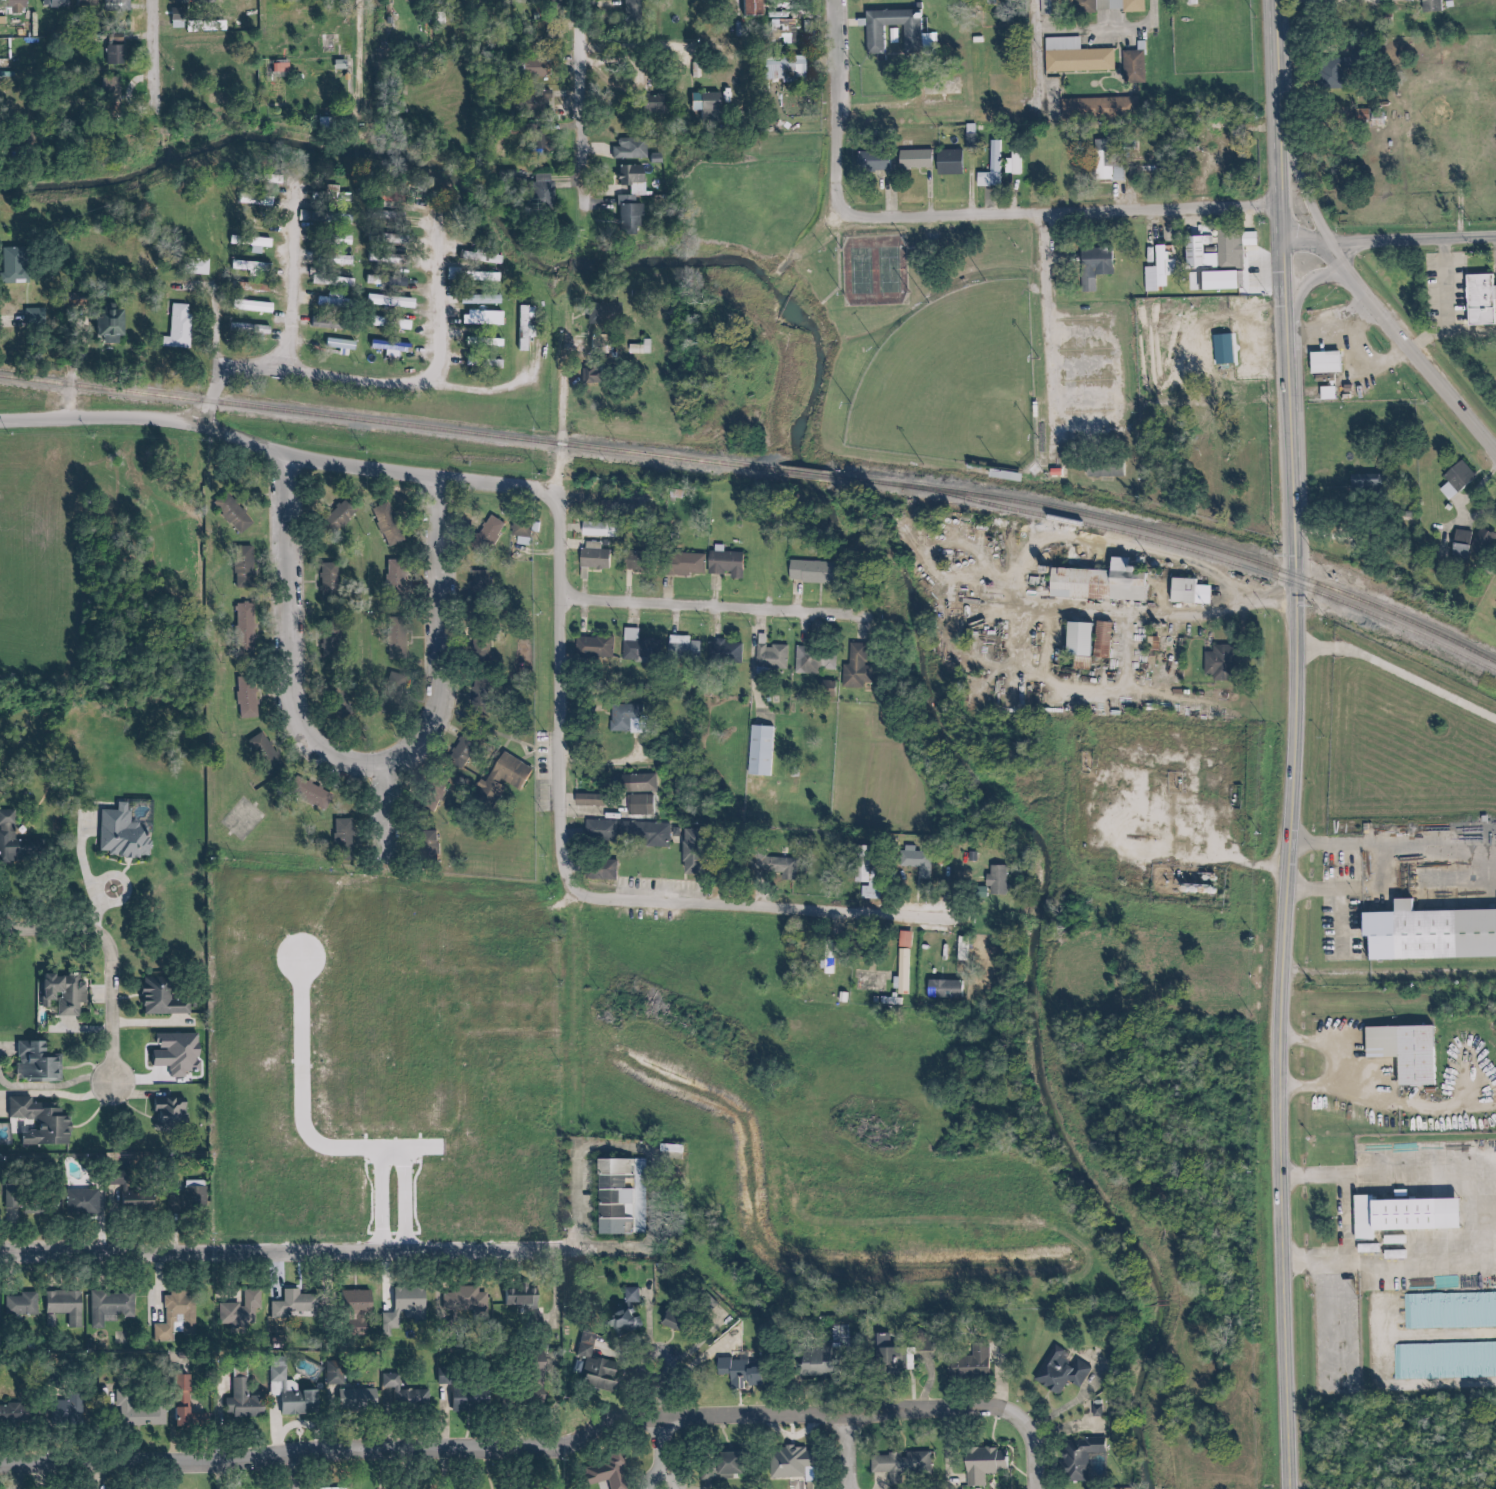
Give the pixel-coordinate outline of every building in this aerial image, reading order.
[(3,15),(25,15),(25,0),(3,0),(3,15)] [(115,11),(129,11),(129,0),(100,0),(100,5),(115,5),(115,11)] [(618,22),(633,22),(634,0),(619,0),(618,22)] [(737,17),(757,16),(757,0),(737,0),(737,17)] [(1037,14),(1068,14),(1067,0),(1037,0),(1037,14)] [(1070,13),(1138,12),(1138,0),(1070,0),(1070,13)] [(1433,11),(1433,0),(1420,0),(1420,11),(1433,11)] [(862,53),(880,52),(879,25),(899,24),(900,54),(921,53),(921,44),(927,44),(927,32),(918,32),(917,7),(861,8),(861,22),(862,53)] [(761,25),(761,40),(788,39),(788,25),(761,25)] [(1040,50),(1040,38),(1081,36),(1082,48),(1040,50)] [(103,46),(103,66),(122,66),(122,46),(103,46)] [(1040,50),(1041,75),(1107,72),(1111,72),(1109,47),(1082,48),(1040,50)] [(1117,82),(1128,82),(1139,82),(1139,50),(1116,51),(1117,82)] [(758,56),(759,80),(801,78),(800,55),(758,56)] [(513,77),(544,77),(544,59),(513,59),(513,77)] [(1349,69),(1330,59),(1318,83),(1336,93),(1349,69)] [(119,77),(100,77),(100,99),(119,99),(119,77)] [(549,114),(549,90),(511,90),(511,115),(549,114)] [(652,95),(652,92),(660,91),(660,113),(637,113),(636,95),(652,95)] [(696,92),(695,121),(716,121),(716,92),(696,92)] [(1056,97),(1056,121),(1131,119),(1130,96),(1121,96),(1110,96),(1056,97)] [(329,119),(316,122),(318,131),(331,128),(329,119)] [(1089,140),(1088,181),(1115,181),(1120,181),(1120,168),(1108,168),(1108,134),(1102,134),(1102,140),(1089,140)] [(613,137),(613,146),(606,146),(606,150),(607,157),(640,157),(640,137),(613,137)] [(960,137),(960,150),(964,150),(970,150),(970,137),(960,137)] [(973,172),(973,186),(994,186),(994,139),(986,139),(986,172),(973,172)] [(1001,158),(1000,174),(1004,174),(1017,174),(1017,140),(1007,140),(1007,158),(1001,158)] [(895,149),(895,168),(922,167),(929,167),(928,148),(895,149)] [(932,149),(933,172),(959,172),(958,149),(932,149)] [(852,152),(852,169),(883,169),(886,169),(886,154),(867,154),(867,152),(852,152)] [(612,163),(613,185),(624,184),(625,189),(625,193),(640,192),(639,164),(624,164),(624,163),(612,163)] [(527,174),(527,207),(551,207),(551,174),(527,174)] [(610,195),(610,203),(629,203),(629,195),(610,195)] [(613,204),(612,230),(629,230),(630,222),(633,222),(633,217),(628,217),(628,211),(633,211),(633,204),(613,204)] [(1236,291),(1236,271),(1243,271),(1243,247),(1256,247),(1256,232),(1223,233),(1224,272),(1200,272),(1200,291),(1236,291)] [(406,236),(369,236),(369,245),(406,245),(406,236)] [(1201,237),(1184,238),(1185,268),(1216,267),(1215,255),(1201,255),(1201,237)] [(269,238),(238,239),(238,247),(269,246),(269,238)] [(1176,276),(1175,260),(1166,260),(1165,246),(1154,246),(1155,268),(1144,268),(1145,291),(1165,290),(1165,277),(1176,276)] [(1075,249),(1077,291),(1088,290),(1087,275),(1107,274),(1105,248),(1075,249)] [(27,284),(27,249),(0,249),(0,284),(27,284)] [(498,263),(498,253),(458,253),(458,263),(498,263)] [(350,266),(351,258),(329,256),(328,263),(350,266)] [(231,267),(269,277),(271,268),(233,258),(231,267)] [(473,275),(473,284),(498,284),(498,275),(473,275)] [(1459,276),(1462,326),(1494,326),(1491,275),(1459,276)] [(582,311),(581,322),(615,323),(616,301),(592,300),(591,311),(582,311)] [(270,305),(238,302),(237,312),(269,315),(270,305)] [(164,347),(187,349),(191,307),(169,305),(164,347)] [(517,351),(526,351),(526,306),(517,306),(517,351)] [(122,312),(90,312),(90,341),(122,341),(122,312)] [(502,316),(469,316),(469,325),(502,325),(502,316)] [(408,329),(409,321),(370,319),(370,328),(408,329)] [(229,336),(268,336),(268,326),(229,326),(229,336)] [(586,336),(586,354),(603,355),(604,337),(586,336)] [(501,337),(466,337),(466,346),(501,346),(501,337)] [(352,342),(326,338),(324,349),(337,351),(337,355),(350,357),(352,342)] [(625,344),(625,354),(645,355),(646,339),(640,339),(640,345),(625,344)] [(408,342),(383,346),(385,356),(409,352),(408,342)] [(1303,351),(1304,372),(1336,372),(1335,350),(1303,351)] [(465,368),(502,368),(502,360),(465,359),(465,368)] [(577,370),(577,382),(598,382),(599,370),(591,370),(591,364),(583,364),(583,370),(577,370)] [(1341,383),(1343,398),(1364,397),(1363,382),(1341,383)] [(1455,460),(1470,475),(1452,491),(1437,475),(1455,460)] [(1041,464),(1042,479),(1058,479),(1058,465),(1041,464)] [(989,480),(1020,480),(1020,472),(989,472),(989,480)] [(1347,473),(1348,491),(1384,490),(1383,472),(1347,473)] [(1434,489),(1443,499),(1452,493),(1442,482),(1434,489)] [(216,511),(240,535),(252,523),(228,499),(216,511)] [(356,511),(344,500),(323,524),(335,535),(356,511)] [(369,512),(386,548),(404,540),(386,503),(369,512)] [(506,526),(491,516),(469,546),(484,557),(506,526)] [(530,546),(530,523),(516,523),(516,546),(530,546)] [(616,538),(616,523),(581,523),(581,538),(616,538)] [(1483,559),(1494,536),(1479,529),(1476,538),(1460,530),(1447,558),(1465,566),(1471,553),(1483,559)] [(1448,546),(1433,545),(1432,567),(1446,568),(1448,546)] [(252,547),(233,547),(233,589),(252,589),(252,547)] [(579,569),(609,569),(609,551),(579,551),(579,569)] [(622,574),(652,574),(652,552),(622,552),(622,574)] [(741,577),(741,552),(707,552),(707,577),(741,577)] [(704,575),(704,554),(667,554),(667,575),(704,575)] [(403,598),(403,559),(384,559),(384,598),(403,598)] [(831,563),(788,562),(788,582),(830,584),(831,563)] [(320,597),(337,597),(337,565),(320,565),(320,597)] [(1045,567),(1045,596),(1143,600),(1144,571),(1045,567)] [(1166,578),(1166,603),(1204,603),(1204,586),(1193,586),(1193,578),(1166,578)] [(253,656),(253,604),(235,604),(235,656),(253,656)] [(1095,620),(1091,655),(1103,656),(1107,621),(1095,620)] [(1066,621),(1064,655),(1089,656),(1091,622),(1066,621)] [(339,656),(339,624),(320,624),(320,656),(339,656)] [(638,629),(624,629),(623,660),(660,660),(661,640),(638,640),(638,629)] [(405,630),(386,630),(386,666),(405,666),(405,630)] [(576,658),(613,658),(613,637),(576,637),(576,658)] [(699,638),(669,638),(668,660),(699,660),(699,638)] [(472,666),(490,666),(490,641),(472,641),(472,666)] [(742,643),(708,643),(708,664),(742,664),(742,643)] [(1198,651),(1198,672),(1206,672),(1206,679),(1234,679),(1234,666),(1239,666),(1239,643),(1208,643),(1208,651),(1198,651)] [(842,665),(842,689),(864,689),(864,685),(871,685),(872,667),(865,667),(866,645),(848,644),(848,665),(842,665)] [(756,669),(786,670),(786,646),(756,645),(756,669)] [(796,672),(834,672),(834,647),(796,647),(796,672)] [(472,677),(471,712),(490,713),(491,677),(472,677)] [(237,719),(255,719),(255,678),(237,678),(237,719)] [(348,690),(329,690),(329,717),(348,717),(348,690)] [(393,693),(381,695),(384,714),(396,712),(393,693)] [(643,732),(643,706),(611,706),(611,732),(643,732)] [(747,776),(770,777),(772,728),(749,727),(747,776)] [(255,761),(263,758),(268,772),(279,768),(266,733),(247,740),(255,761)] [(520,791),(530,768),(497,753),(475,801),(493,809),(504,784),(520,791)] [(655,793),(655,776),(614,776),(614,793),(655,793)] [(293,795),(324,812),(333,796),(301,779),(293,795)] [(575,806),(603,806),(603,796),(575,796),(575,806)] [(627,816),(652,816),(652,796),(627,796),(627,816)] [(16,840),(16,811),(0,811),(0,862),(45,861),(45,839),(16,840)] [(333,859),(352,859),(352,819),(333,819),(333,859)] [(668,847),(669,824),(584,821),(583,844),(668,847)] [(682,875),(701,875),(701,831),(682,831),(682,875)] [(437,832),(417,832),(417,868),(437,868),(437,832)] [(916,880),(930,880),(930,854),(899,854),(899,868),(916,868),(916,880)] [(584,881),(617,881),(617,859),(584,859),(584,881)] [(861,900),(878,900),(878,865),(852,865),(852,884),(861,884),(861,900)] [(990,895),(1005,895),(1005,867),(990,867),(990,895)] [(1359,937),(1366,938),(1366,960),(1495,958),(1495,909),(1358,912),(1359,937)] [(898,995),(908,995),(908,949),(910,949),(910,933),(898,933),(898,995)] [(967,937),(957,937),(957,967),(967,967),(967,937)] [(832,942),(822,942),(822,975),(832,975),(832,942)] [(886,991),(886,973),(858,973),(858,991),(886,991)] [(87,1004),(87,974),(46,974),(46,1002),(60,1002),(60,1016),(83,1016),(82,1004),(87,1004)] [(146,977),(146,1014),(195,1014),(195,997),(175,997),(175,977),(146,977)] [(1363,1028),(1364,1060),(1392,1058),(1394,1086),(1433,1084),(1430,1024),(1363,1028)] [(64,1081),(63,1054),(50,1054),(50,1041),(21,1041),(21,1082),(64,1081)] [(73,1116),(63,1116),(62,1104),(34,1104),(33,1097),(10,1098),(11,1120),(34,1119),(35,1131),(22,1131),(22,1145),(73,1144),(73,1116)] [(154,1098),(155,1134),(189,1133),(189,1097),(154,1098)] [(632,1205),(631,1159),(595,1159),(596,1235),(633,1234),(632,1219),(623,1219),(623,1205),(632,1205)] [(131,1176),(121,1177),(121,1211),(158,1211),(158,1192),(131,1192),(131,1176)] [(26,1215),(58,1215),(58,1191),(23,1191),(23,1184),(6,1184),(6,1208),(26,1208),(26,1215)] [(186,1186),(186,1194),(170,1194),(170,1215),(208,1215),(208,1186),(186,1186)] [(67,1191),(67,1216),(101,1216),(101,1191),(67,1191)] [(1349,1192),(1351,1242),(1372,1241),(1372,1231),(1459,1227),(1458,1195),(1370,1199),(1370,1192),(1349,1192)] [(534,1285),(506,1285),(506,1305),(534,1305),(534,1285)] [(403,1319),(403,1324),(422,1324),(422,1288),(392,1288),(392,1319),(403,1319)] [(106,1328),(106,1318),(136,1318),(136,1289),(93,1289),(93,1328),(106,1328)] [(263,1309),(263,1289),(246,1289),(246,1304),(221,1304),(221,1327),(257,1327),(257,1309),(263,1309)] [(272,1317),(312,1318),(312,1290),(273,1289),(272,1317)] [(639,1289),(625,1289),(625,1302),(639,1302),(639,1289)] [(49,1290),(48,1328),(58,1328),(58,1314),(70,1314),(70,1328),(83,1328),(84,1291),(49,1290)] [(482,1290),(441,1290),(441,1311),(482,1311),(482,1290)] [(8,1317),(39,1317),(39,1291),(8,1291),(8,1317)] [(370,1291),(337,1291),(337,1314),(370,1314),(370,1291)] [(197,1336),(197,1295),(167,1294),(167,1325),(156,1325),(156,1342),(177,1342),(177,1336),(197,1336)] [(709,1322),(722,1314),(712,1299),(699,1307),(709,1322)] [(642,1330),(639,1317),(633,1318),(631,1307),(609,1312),(614,1336),(642,1330)] [(681,1331),(686,1314),(665,1308),(661,1326),(681,1331)] [(540,1314),(524,1315),(526,1331),(542,1330),(540,1314)] [(594,1334),(581,1332),(572,1388),(610,1394),(615,1363),(590,1359),(594,1334)] [(1032,1380),(1059,1397),(1068,1382),(1079,1389),(1092,1369),(1076,1359),(1072,1366),(1060,1359),(1065,1352),(1054,1345),(1032,1380)] [(538,1376),(539,1351),(518,1350),(517,1375),(538,1376)] [(834,1376),(834,1350),(798,1350),(798,1376),(834,1376)] [(988,1350),(947,1350),(947,1380),(988,1380),(988,1350)] [(905,1375),(905,1356),(883,1356),(883,1375),(905,1375)] [(762,1361),(716,1360),(716,1373),(730,1374),(729,1391),(762,1391),(762,1361)] [(313,1414),(313,1390),(285,1391),(285,1368),(271,1368),(271,1414),(313,1414)] [(213,1427),(212,1412),(196,1412),(195,1374),(180,1375),(181,1428),(213,1427)] [(399,1391),(399,1374),(381,1374),(381,1388),(385,1388),(386,1411),(428,1411),(428,1390),(399,1391)] [(250,1378),(235,1378),(235,1398),(229,1399),(229,1417),(262,1417),(262,1389),(251,1389),(250,1378)] [(169,1425),(168,1398),(139,1398),(139,1382),(119,1382),(120,1425),(169,1425)] [(373,1389),(335,1389),(335,1412),(373,1412),(373,1389)] [(540,1409),(539,1389),(502,1390),(503,1411),(540,1409)] [(447,1390),(447,1412),(485,1412),(485,1390),(447,1390)] [(54,1424),(84,1423),(84,1398),(53,1399),(54,1424)] [(39,1422),(38,1403),(0,1405),(0,1424),(39,1422)] [(1087,1483),(1087,1455),(1105,1454),(1105,1440),(1061,1441),(1062,1483),(1087,1483)] [(1006,1474),(1007,1451),(965,1448),(963,1486),(985,1487),(986,1473),(1006,1474)] [(767,1480),(819,1481),(819,1451),(767,1450),(767,1480)] [(931,1453),(871,1452),(871,1474),(931,1475),(931,1453)] [(743,1479),(742,1456),(701,1457),(701,1480),(743,1479)] [(606,1488),(626,1488),(619,1458),(575,1467),(579,1487),(605,1482),(606,1488)]
